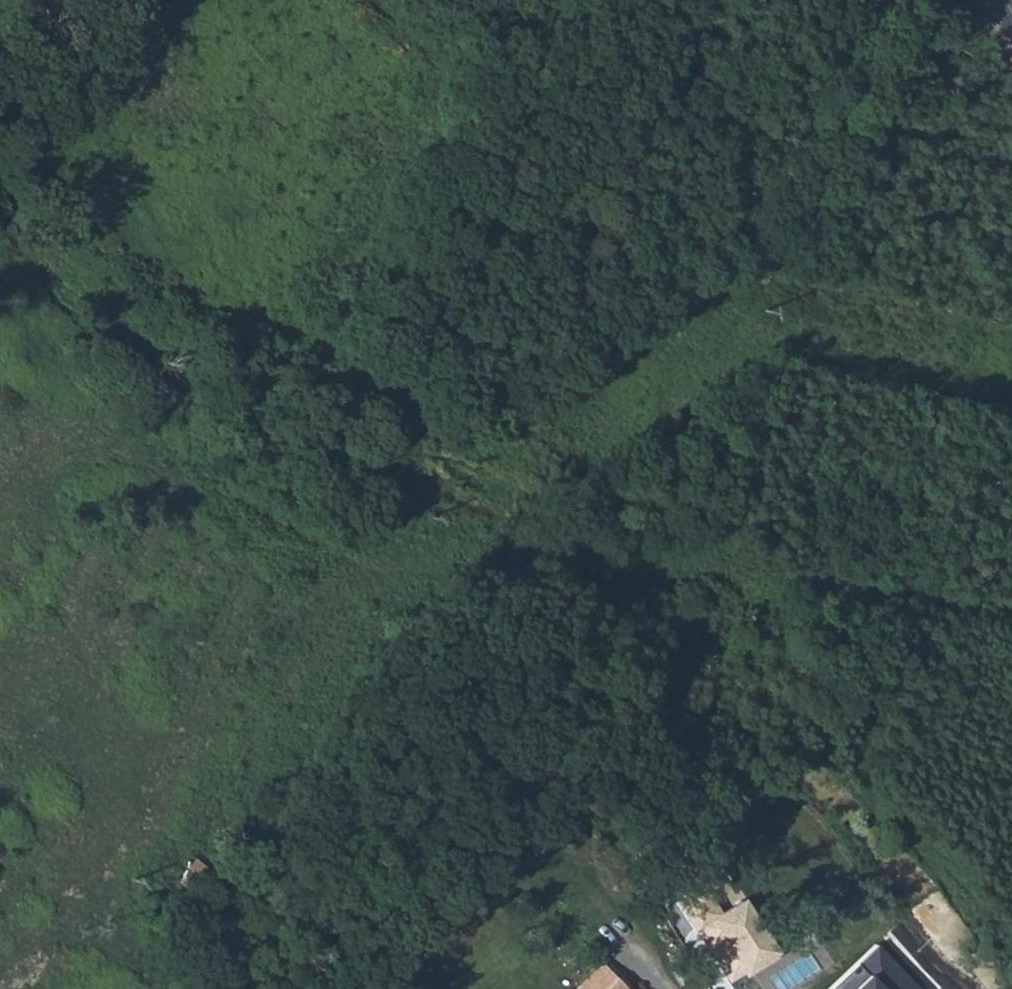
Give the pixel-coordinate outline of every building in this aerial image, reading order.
[(726,877),(705,891),(680,905),(697,928),(730,978),(773,951),(726,877)] [(822,988),(911,988),(869,945),(822,988)] [(623,982),(610,968),(586,988),(614,988),(623,982)]
